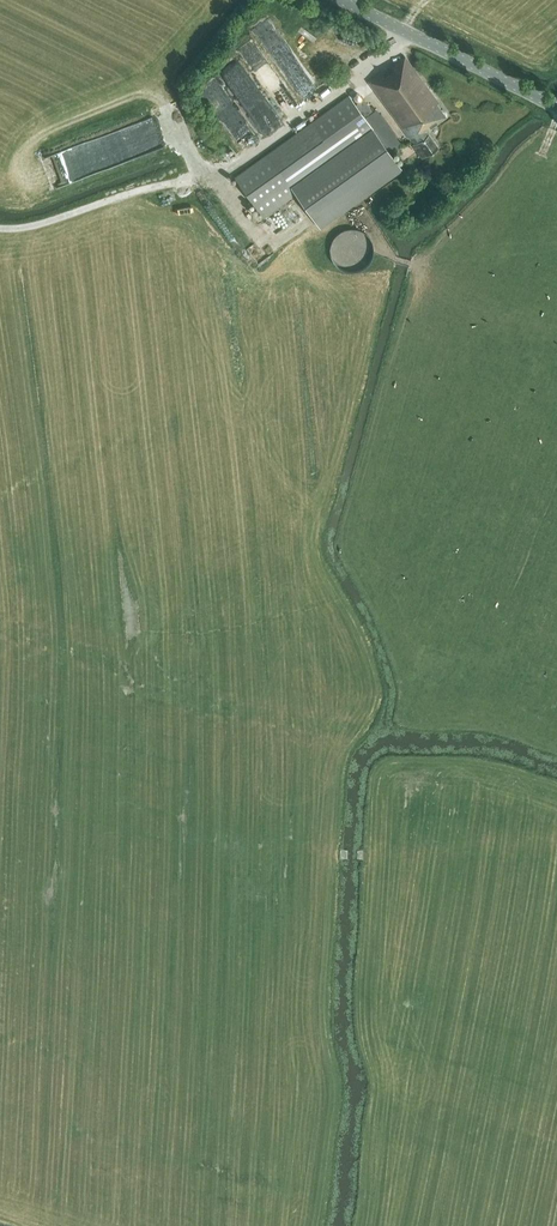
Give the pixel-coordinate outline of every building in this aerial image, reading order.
[(249,118),(272,100),(237,56),(215,72),(218,76),(201,89),(247,147),(259,138),(253,129),(256,127),(251,121),(249,118)] [(384,75),(382,72),(368,82),(422,158),(438,147),(426,130),(446,116),(437,104),(439,103),(405,56),(391,65),(394,68),(384,75)] [(349,95),(335,105),(235,177),(263,217),(295,194),(320,227),(402,169),(390,151),(401,144),(377,109),(372,112),(363,99),(355,105),(349,95)]
